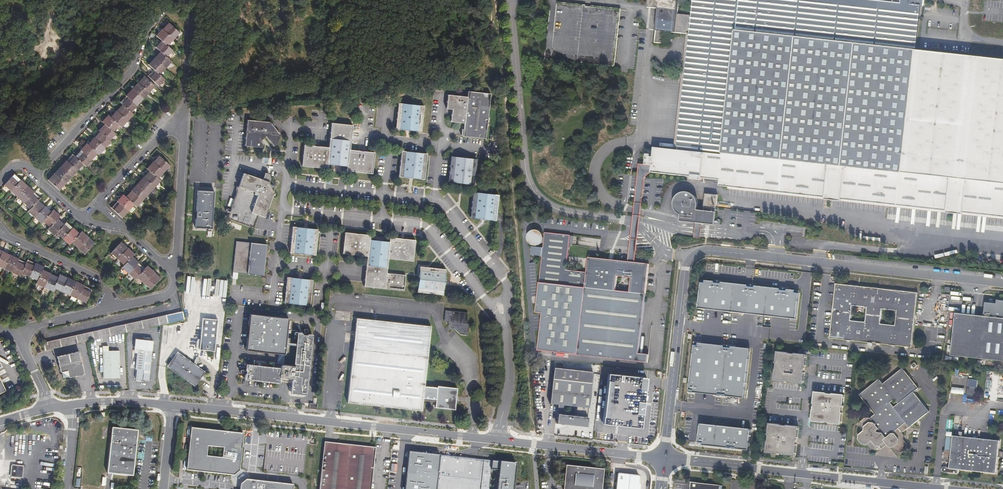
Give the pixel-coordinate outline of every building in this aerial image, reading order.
[(982,215),(1002,217),(1002,60),(999,60),(915,51),(920,0),(892,0),(892,2),(872,0),(693,0),(692,14),(677,13),(679,0),(652,0),(652,4),(659,5),(658,8),(655,42),(664,43),(665,32),(687,34),(690,34),(687,60),(684,60),(682,82),(685,82),(678,150),(675,150),(655,147),(654,158),(654,166),(653,171),(653,173),(693,177),(693,180),(702,181),(702,178),(720,180),(719,188),(982,215)] [(159,22),(155,28),(160,31),(164,26),(159,22)] [(157,38),(162,43),(167,47),(178,35),(168,26),(157,38)] [(161,54),(165,58),(171,51),(167,47),(162,43),(156,50),(161,54)] [(149,67),(154,72),(158,76),(170,63),(165,58),(161,54),(149,67)] [(158,76),(154,72),(148,78),(157,86),(163,80),(158,76)] [(122,106),(130,113),(154,87),(144,78),(120,104),(122,106)] [(685,82),(682,82),(675,150),(678,150),(685,82)] [(468,96),(449,94),(447,108),(453,109),(451,121),(465,122),(464,135),(486,138),(491,93),(468,91),(468,96)] [(425,106),(399,103),(397,128),(422,131),(425,106)] [(122,106),(110,119),(118,126),(121,128),(132,115),(130,113),(122,106)] [(104,126),(112,133),(118,126),(110,119),(108,117),(102,124),(104,126)] [(271,122),(249,120),(246,146),(263,147),(264,144),(262,140),(267,136),(275,145),(278,144),(281,134),(271,122)] [(302,166),(329,169),(330,164),(330,160),(348,162),(348,166),(347,171),(374,174),(376,152),(351,149),(354,125),(331,122),(328,146),(305,144),(302,166)] [(98,132),(100,134),(108,141),(114,135),(112,133),(104,126),(98,132)] [(88,147),(96,154),(98,156),(110,143),(108,141),(100,134),(88,147)] [(86,146),(74,159),(82,165),(84,168),(96,154),(88,147),(86,146)] [(428,153),(402,151),(399,177),(425,180),(428,153)] [(478,159),(452,156),(448,182),(475,186),(478,159)] [(82,165),(74,159),(72,157),(49,182),(58,191),(82,165)] [(147,171),(150,173),(157,179),(168,166),(159,158),(147,171)] [(636,263),(642,203),(645,178),(653,171),(654,166),(647,165),(639,164),(628,262),(636,263)] [(160,182),(157,179),(150,173),(126,200),(132,205),(136,209),(160,182)] [(263,179),(245,173),(229,217),(255,226),(259,214),(266,216),(274,191),(273,190),(274,188),(274,186),(274,185),(270,183),(270,181),(270,174),(266,173),(263,179)] [(27,209),(34,202),(36,199),(11,176),(2,185),(27,209)] [(213,192),(196,191),(195,214),(195,228),(211,229),(213,192)] [(499,195),(473,192),(470,219),(497,222),(499,195)] [(696,223),(702,224),(715,225),(716,211),(715,211),(717,198),(705,197),(703,209),(697,209),(697,207),(697,204),(697,201),(695,198),(693,196),(691,194),(688,193),(685,193),(682,193),(680,194),(676,197),(675,199),(674,200),(673,203),(673,206),(674,208),(674,210),(675,212),(677,214),(680,216),(680,222),(696,223)] [(120,218),(132,205),(126,200),(122,197),(111,210),(120,218)] [(47,214),(34,202),(27,209),(25,211),(38,223),(40,221),(47,214)] [(47,214),(40,221),(47,227),(54,220),(56,217),(49,211),(47,214)] [(61,226),(54,220),(47,227),(45,229),(52,236),(54,233),(61,226)] [(61,226),(54,233),(67,245),(69,243),(76,235),(63,223),(61,226)] [(696,223),(694,238),(701,238),(702,224),(696,223)] [(320,230),(293,227),(290,253),(317,256),(320,230)] [(537,350),(648,362),(649,354),(639,353),(649,264),(636,263),(628,262),(589,257),(587,272),(566,270),(570,235),(545,232),(543,248),(536,247),(536,246),(537,246),(539,245),(541,243),(543,241),(543,239),(543,236),(542,234),(541,232),(538,230),(537,230),(535,230),(532,231),(529,234),(528,237),(528,238),(529,242),(531,244),(534,246),(534,247),(532,247),(532,255),(542,256),(535,313),(542,314),(537,350)] [(371,235),(345,232),(343,254),(368,257),(365,288),(406,292),(407,275),(388,274),(389,259),(414,262),(416,240),(390,237),(390,241),(390,245),(371,243),(371,239),(371,235)] [(78,233),(76,235),(69,243),(82,254),(91,245),(78,233)] [(268,244),(237,241),(234,272),(265,275),(268,244)] [(122,265),(129,258),(130,256),(118,245),(110,254),(122,265)] [(23,263),(0,252),(0,268),(17,276),(19,273),(23,263)] [(129,258),(122,265),(119,268),(133,280),(135,278),(142,270),(129,258)] [(25,260),(23,263),(19,273),(35,281),(40,271),(41,268),(25,260)] [(447,269),(421,266),(418,293),(445,295),(447,269)] [(144,268),(142,270),(135,278),(148,289),(156,280),(144,268)] [(40,271),(35,281),(34,283),(50,291),(52,288),(56,279),(40,271)] [(58,276),(56,279),(52,288),(84,302),(89,291),(58,276)] [(314,280),(288,278),(285,304),(312,306),(314,280)] [(707,283),(702,283),(699,309),(798,320),(801,293),(797,292),(798,290),(789,289),(789,291),(781,290),(782,289),(758,286),(757,288),(749,287),(749,285),(723,282),(723,284),(715,283),(716,281),(707,280),(707,283)] [(836,284),(830,339),(912,348),(918,293),(836,284)] [(996,304),(986,302),(984,316),(956,313),(951,355),(1002,361),(1002,300),(996,304)] [(469,312),(447,309),(446,320),(450,321),(449,324),(461,334),(469,335),(470,323),(468,322),(469,312)] [(184,319),(182,311),(43,342),(45,351),(86,341),(126,332),(184,319)] [(289,318),(251,313),(247,349),(285,353),(289,318)] [(431,326),(357,318),(347,402),(422,410),(423,400),(436,401),(435,407),(454,409),(457,388),(438,386),(438,387),(425,386),(431,326)] [(217,320),(202,319),(201,340),(198,340),(196,342),(195,360),(193,363),(178,352),(167,367),(195,387),(206,372),(196,365),(198,363),(199,350),(214,351),(217,320)] [(293,392),(305,394),(310,336),(298,335),(296,366),(276,364),(276,369),(248,366),(247,379),(293,383),(293,392)] [(145,340),(136,339),(134,348),(138,349),(137,353),(135,369),(137,369),(136,379),(148,381),(153,341),(150,341),(150,338),(145,337),(145,340)] [(762,350),(717,345),(714,344),(702,343),(699,367),(701,367),(702,361),(703,361),(704,344),(761,351),(759,373),(760,373),(762,350)] [(751,439),(758,381),(759,373),(761,351),(704,344),(703,361),(702,361),(701,367),(701,369),(702,370),(703,370),(703,371),(704,373),(699,415),(697,433),(713,435),(712,441),(736,444),(736,438),(751,439)] [(109,346),(103,346),(103,378),(120,378),(120,351),(109,351),(109,346)] [(80,351),(58,356),(61,372),(62,371),(68,370),(69,376),(70,377),(85,374),(80,351)] [(806,367),(807,355),(795,353),(795,354),(790,354),(789,353),(777,352),(776,364),(777,364),(776,370),(775,369),(774,381),(786,383),(787,382),(792,383),(804,384),(805,373),(805,367),(806,367)] [(589,407),(593,372),(554,368),(550,403),(559,404),(557,423),(587,426),(587,422),(588,417),(587,417),(588,407),(589,407)] [(914,392),(919,388),(903,368),(884,384),(880,379),(860,395),(876,415),(871,418),(866,418),(861,422),(860,426),(864,431),(859,435),(859,439),(863,445),(867,445),(871,450),(876,450),(881,446),(882,447),(886,443),(889,447),(894,448),(897,452),(902,453),(907,449),(908,444),(904,439),(904,435),(902,432),(909,427),(910,427),(930,412),(914,392)] [(699,415),(704,373),(698,372),(694,415),(699,415)] [(642,429),(648,378),(610,373),(604,423),(642,429)] [(976,397),(978,380),(968,379),(967,396),(976,397)] [(844,407),(845,395),(833,394),(833,395),(827,394),(827,393),(815,392),(814,404),(815,404),(814,410),(813,410),(812,422),(824,423),(824,422),(830,423),(842,425),(843,413),(842,413),(843,407),(844,407)] [(799,439),(799,427),(788,425),(788,426),(782,425),(781,425),(770,423),(768,435),(769,436),(768,441),(767,453),(778,454),(779,454),(784,454),(784,455),(797,456),(798,445),(797,444),(798,439),(799,439)] [(137,430),(112,427),(107,473),(132,476),(137,430)] [(195,428),(192,431),(188,470),(233,475),(240,471),(242,447),(243,447),(244,434),(195,428)] [(997,474),(998,457),(1002,458),(1002,452),(999,452),(1000,441),(953,436),(952,452),(950,452),(951,437),(946,437),(944,458),(949,459),(949,458),(951,458),(950,468),(944,467),(943,469),(942,471),(944,472),(959,474),(959,470),(997,474)] [(308,442),(268,437),(264,470),(304,474),(308,442)] [(43,488),(47,488),(51,455),(44,454),(43,451),(39,450),(39,451),(36,451),(34,448),(34,443),(35,441),(7,438),(5,451),(30,454),(30,456),(35,461),(36,462),(34,488),(37,488),(41,488),(43,488)] [(374,448),(324,442),(319,488),(370,488),(374,448)] [(440,456),(409,453),(405,488),(437,488),(440,456)] [(440,456),(437,488),(515,488),(517,463),(491,462),(440,456)] [(12,464),(11,466),(10,476),(11,477),(22,477),(23,476),(23,466),(22,465),(12,464)] [(602,470),(566,466),(563,488),(601,488),(602,470)] [(640,485),(639,483),(639,476),(618,474),(616,488),(640,488),(640,485)] [(242,484),(241,488),(293,488),(294,485),(247,480),(242,484)]
